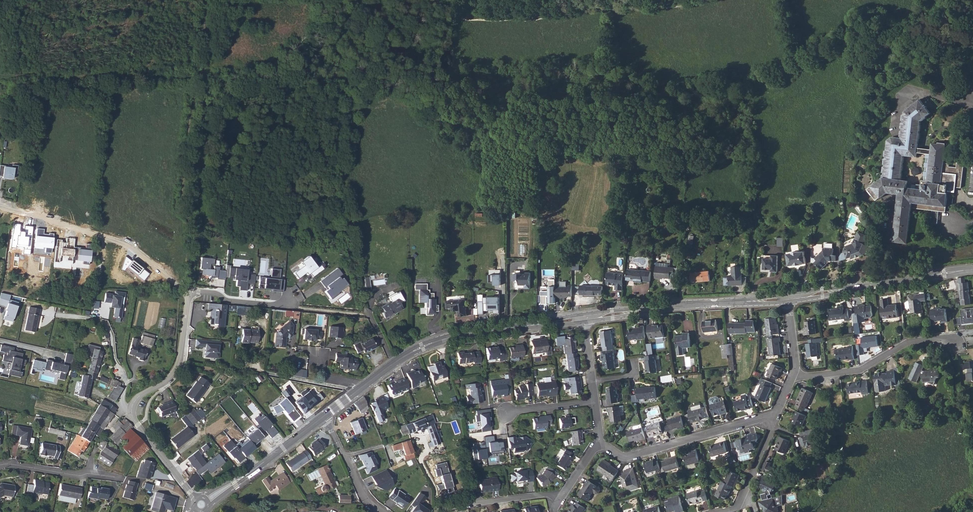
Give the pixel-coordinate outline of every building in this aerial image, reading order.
[(960,74),(967,72),(966,70),(965,66),(955,70),(957,75),(960,74)] [(911,208),(924,210),(927,185),(924,185),(924,190),(906,188),(907,181),(901,180),(902,174),(901,173),(901,172),(903,171),(903,166),(902,165),(902,164),(904,163),(904,158),(903,156),(916,158),(917,153),(921,154),(925,154),(930,155),(931,150),(922,149),(917,148),(918,140),(920,139),(920,134),(919,133),(919,132),(921,131),(921,125),(920,125),(921,121),(922,122),(926,118),(926,117),(930,114),(926,108),(927,107),(925,105),(924,106),(919,100),(904,112),(901,138),(892,137),(887,141),(886,151),(885,152),(884,157),(885,157),(885,159),(884,159),(883,165),(884,165),(884,167),(883,167),(882,173),(883,173),(883,175),(882,176),(882,177),(879,179),(879,181),(878,181),(877,180),(873,183),(873,185),(871,187),(870,186),(866,189),(874,200),(879,197),(880,199),(887,193),(897,195),(897,198),(898,198),(893,242),(906,243),(911,208)] [(932,144),(931,150),(924,210),(932,211),(939,212),(945,213),(948,191),(954,191),(954,188),(961,188),(964,164),(957,163),(956,168),(949,167),(949,163),(943,163),(946,145),(932,144)] [(927,185),(930,155),(925,154),(925,159),(926,159),(925,163),(924,163),(924,168),(925,168),(924,172),(923,172),(923,177),(924,177),(923,181),(922,181),(922,185),(924,185),(927,185)] [(2,176),(1,177),(11,179),(12,173),(16,173),(17,165),(11,164),(11,167),(7,167),(7,166),(0,165),(0,176),(2,176)] [(30,254),(33,226),(24,225),(23,232),(19,231),(20,225),(14,224),(12,246),(24,247),(23,254),(30,254)] [(44,229),(36,228),(34,254),(52,255),(54,234),(44,234),(44,229)] [(871,257),(873,245),(871,244),(870,245),(866,242),(868,237),(864,235),(862,236),(857,234),(853,245),(845,248),(843,252),(846,260),(850,259),(851,260),(854,259),(855,257),(858,256),(859,257),(863,255),(864,254),(865,255),(871,257)] [(61,240),(56,239),(53,262),(60,263),(61,256),(73,257),(75,239),(67,239),(67,243),(61,242),(61,240)] [(85,250),(78,249),(77,260),(90,261),(91,243),(86,243),(85,250)] [(823,252),(815,259),(819,264),(817,266),(821,271),(827,265),(826,264),(828,262),(835,262),(836,256),(833,256),(833,250),(823,249),(823,252)] [(800,252),(793,252),(793,253),(788,254),(789,266),(794,266),(801,266),(801,265),(806,264),(805,252),(800,252)] [(307,255),(302,259),(305,262),(302,265),(292,272),(296,278),(304,272),(306,274),(309,272),(312,276),(322,268),(319,264),(316,266),(307,255)] [(149,274),(125,256),(121,269),(125,270),(128,267),(144,280),(149,274)] [(771,260),(763,259),(762,269),(771,270),(771,272),(777,273),(778,256),(772,256),(771,260)] [(213,258),(200,257),(199,268),(201,268),(201,274),(210,275),(209,276),(216,277),(216,278),(224,279),(225,270),(218,269),(218,266),(213,266),(213,269),(209,269),(209,264),(213,264),(213,258)] [(240,290),(247,290),(247,284),(254,284),(255,274),(247,273),(247,269),(230,268),(230,265),(226,265),(225,278),(233,278),(233,280),(237,280),(237,286),(240,286),(240,290)] [(659,278),(670,279),(670,276),(671,267),(655,266),(654,279),(659,279),(659,278)] [(741,266),(727,267),(728,286),(733,285),(733,284),(736,284),(736,285),(742,285),(741,266)] [(336,267),(319,280),(324,286),(325,285),(327,288),(326,289),(324,290),(329,297),(337,291),(337,290),(336,289),(339,286),(340,288),(346,283),(341,277),(339,278),(337,276),(341,273),(336,267)] [(279,270),(270,269),(269,278),(259,278),(258,288),(282,291),(283,280),(278,279),(279,270)] [(647,271),(627,269),(626,281),(632,281),(632,280),(633,280),(633,282),(642,283),(642,282),(646,282),(650,282),(651,271),(647,271)] [(691,273),(692,283),(710,281),(709,271),(691,273)] [(622,291),(624,274),(617,274),(618,273),(608,272),(607,285),(613,286),(613,285),(615,285),(615,291),(622,291)] [(524,274),(513,274),(513,281),(518,281),(518,285),(530,285),(530,273),(524,273),(524,274)] [(501,275),(489,275),(489,282),(495,282),(495,285),(501,285),(501,275)] [(959,278),(961,305),(970,304),(968,282),(965,282),(965,277),(959,278)] [(549,303),(555,303),(555,298),(555,286),(555,279),(549,279),(549,286),(542,286),(542,304),(547,304),(547,297),(549,297),(549,303)] [(580,294),(602,295),(603,286),(591,286),(591,282),(587,282),(587,284),(585,283),(585,285),(580,285),(580,286),(576,286),(575,294),(580,294)] [(413,290),(419,290),(419,303),(424,303),(424,308),(425,308),(425,315),(432,315),(432,312),(437,312),(437,305),(434,305),(434,299),(433,299),(433,293),(429,293),(429,290),(425,290),(425,284),(413,284),(413,290)] [(567,287),(561,287),(561,286),(555,286),(555,298),(561,298),(561,300),(565,300),(565,298),(568,298),(568,297),(572,297),(572,286),(567,285),(567,287)] [(113,316),(120,317),(124,292),(114,291),(114,295),(111,295),(111,293),(104,292),(103,301),(112,302),(113,307),(114,307),(113,316)] [(0,293),(0,294),(0,305),(7,307),(3,320),(13,323),(19,303),(8,300),(10,295),(0,293)] [(910,307),(911,312),(915,312),(918,313),(922,313),(920,299),(919,299),(918,294),(907,295),(908,300),(905,301),(906,307),(910,307)] [(382,312),(385,318),(395,312),(396,313),(403,309),(397,298),(390,303),(389,302),(381,306),(384,311),(382,312)] [(499,298),(483,298),(483,301),(478,301),(478,315),(483,315),(483,304),(488,304),(488,310),(493,310),(493,314),(499,314),(499,298)] [(880,299),(882,317),(887,316),(888,318),(898,317),(896,304),(889,304),(888,299),(880,299)] [(466,317),(465,300),(446,301),(447,309),(453,309),(453,312),(457,312),(458,317),(466,317)] [(215,325),(222,326),(223,311),(224,304),(216,304),(208,303),(207,310),(210,310),(209,316),(209,323),(215,324),(215,325)] [(829,320),(843,318),(844,321),(849,320),(847,308),(843,309),(842,305),(836,306),(836,310),(833,310),(833,308),(827,309),(829,320)] [(865,306),(861,306),(861,305),(854,306),(855,313),(852,313),(853,323),(858,323),(861,322),(860,319),(865,318),(870,318),(872,315),(871,305),(865,306)] [(24,330),(34,332),(38,316),(40,309),(29,306),(24,330)] [(235,314),(243,315),(244,306),(236,306),(235,314)] [(947,321),(946,309),(941,309),(941,308),(930,309),(932,321),(938,321),(938,320),(940,320),(940,322),(947,321)] [(961,309),(962,317),(957,318),(958,324),(972,323),(972,308),(961,309)] [(780,333),(779,329),(778,329),(778,324),(777,317),(766,318),(768,334),(780,333)] [(703,321),(704,332),(718,331),(717,321),(712,321),(712,320),(703,321)] [(730,323),(730,333),(746,333),(747,332),(755,332),(754,320),(747,320),(747,323),(730,323)] [(804,321),(805,330),(805,335),(816,334),(814,320),(804,321)] [(290,321),(276,332),(275,345),(284,346),(284,340),(282,338),(286,335),(287,336),(290,334),(290,332),(292,330),(292,325),(290,321)] [(649,339),(664,337),(662,325),(653,326),(653,324),(647,325),(649,339)] [(329,325),(328,336),(343,338),(344,330),(342,330),(342,326),(329,325)] [(629,339),(636,338),(636,339),(646,338),(644,325),(639,326),(640,327),(635,328),(635,329),(628,330),(629,339)] [(306,340),(312,340),(312,339),(316,339),(316,338),(321,338),(321,330),(317,330),(317,328),(304,328),(304,338),(306,339),(306,340)] [(240,342),(247,343),(247,341),(256,342),(257,330),(241,329),(240,342)] [(600,331),(602,347),(603,350),(614,349),(614,344),(612,345),(610,329),(600,331)] [(683,347),(691,347),(689,332),(684,333),(684,335),(676,336),(677,348),(678,355),(684,354),(683,347)] [(153,338),(141,335),(139,342),(151,345),(153,338)] [(574,348),(573,342),(572,342),(571,338),(571,336),(566,336),(566,338),(561,339),(563,353),(564,353),(573,352),(573,348),(574,348)] [(876,336),(862,337),(862,345),(857,345),(858,355),(864,355),(864,348),(877,346),(876,336)] [(817,355),(818,355),(817,342),(823,341),(822,338),(822,337),(816,338),(808,339),(809,342),(806,343),(806,350),(808,349),(809,356),(812,355),(817,355)] [(138,359),(143,361),(146,350),(136,348),(138,339),(132,338),(128,354),(133,355),(133,356),(139,357),(138,359)] [(362,351),(363,353),(375,347),(370,338),(359,344),(358,342),(352,344),(355,350),(356,353),(362,351)] [(769,339),(770,356),(781,355),(779,342),(781,341),(780,338),(769,339)] [(218,342),(195,339),(194,346),(204,347),(203,357),(213,358),(214,352),(216,352),(216,346),(218,346),(218,342)] [(544,339),(529,340),(531,353),(546,351),(544,339)] [(98,362),(101,351),(98,350),(99,347),(93,346),(88,344),(86,352),(88,357),(91,357),(86,375),(91,379),(94,379),(98,365),(98,362)] [(523,355),(522,344),(516,344),(517,346),(514,346),(508,347),(509,357),(509,360),(511,361),(517,360),(518,359),(518,356),(523,355)] [(0,350),(0,352),(7,353),(6,356),(3,355),(2,361),(12,364),(11,370),(9,370),(8,375),(21,378),(22,372),(18,372),(20,365),(24,366),(26,360),(21,359),(22,354),(13,352),(14,348),(1,345),(0,350)] [(847,347),(835,349),(835,353),(836,354),(837,359),(843,359),(844,359),(849,359),(854,359),(852,345),(847,346),(847,347)] [(487,359),(497,358),(498,360),(502,360),(501,358),(506,358),(504,347),(500,348),(496,348),(496,346),(493,347),(493,348),(490,348),(490,347),(485,348),(487,359)] [(615,367),(613,353),(615,353),(614,349),(603,350),(601,350),(602,354),(601,354),(601,360),(604,359),(604,362),(603,362),(604,368),(608,368),(609,368),(615,367)] [(462,351),(456,352),(458,363),(472,361),(472,363),(479,362),(477,351),(463,353),(462,351)] [(351,356),(344,355),(345,353),(335,352),(335,360),(339,361),(339,366),(349,367),(349,369),(355,369),(356,359),(351,358),(351,356)] [(577,369),(575,356),(574,356),(574,352),(573,352),(564,353),(566,371),(577,369)] [(59,371),(59,374),(64,375),(67,365),(71,366),(74,355),(66,353),(63,364),(51,362),(51,360),(46,359),(44,369),(49,371),(49,369),(59,371)] [(646,365),(647,372),(653,371),(654,372),(657,372),(655,358),(657,358),(656,354),(648,355),(644,355),(645,359),(644,360),(645,365),(646,365)] [(431,362),(426,364),(431,378),(435,377),(436,374),(440,373),(440,375),(445,374),(441,363),(439,364),(437,359),(431,361),(431,362)] [(971,360),(971,361),(969,362),(968,361),(964,361),(965,368),(966,368),(967,372),(965,372),(966,381),(972,380),(972,359),(971,360)] [(933,384),(937,377),(936,374),(939,374),(938,369),(924,370),(923,371),(921,370),(924,365),(915,361),(908,378),(916,382),(919,375),(921,376),(922,382),(927,382),(933,384)] [(767,375),(776,379),(780,371),(782,372),(783,368),(772,363),(767,375)] [(292,375),(306,378),(307,371),(293,368),(292,375)] [(410,371),(406,373),(412,388),(416,386),(418,382),(424,379),(422,374),(420,373),(418,369),(410,372),(410,371)] [(887,373),(883,373),(881,372),(878,372),(878,374),(873,375),(875,390),(876,391),(884,391),(885,389),(885,387),(886,385),(890,385),(890,386),(896,385),(894,370),(887,371),(887,373)] [(77,395),(86,397),(91,379),(86,375),(82,374),(77,395)] [(566,381),(568,393),(573,392),(574,393),(579,393),(578,384),(579,384),(578,379),(577,375),(563,377),(563,381),(566,381)] [(195,381),(184,395),(194,402),(205,388),(208,383),(199,376),(196,381),(195,381)] [(392,394),(407,388),(403,377),(394,381),(394,382),(392,383),(391,383),(386,384),(389,390),(390,393),(392,394)] [(765,402),(771,388),(769,387),(772,382),(761,377),(761,378),(763,392),(757,393),(755,398),(765,402)] [(107,397),(114,401),(121,388),(118,386),(116,385),(117,381),(111,379),(111,381),(107,379),(106,384),(113,386),(107,397)] [(508,379),(490,381),(490,385),(504,383),(506,393),(510,392),(508,379)] [(848,394),(862,392),(862,394),(868,394),(866,380),(855,382),(855,383),(847,384),(848,394)] [(554,381),(536,383),(537,395),(547,394),(547,395),(556,394),(554,381)] [(479,386),(478,382),(465,383),(466,388),(469,388),(470,395),(465,395),(466,403),(471,402),(471,403),(481,402),(480,396),(479,396),(478,387),(479,386)] [(522,397),(526,396),(526,395),(533,394),(532,382),(524,383),(524,385),(517,386),(517,389),(513,390),(513,395),(515,396),(515,400),(522,399),(522,397)] [(504,383),(490,385),(492,395),(501,394),(502,396),(506,395),(506,393),(504,383)] [(647,386),(636,388),(637,398),(644,397),(644,398),(656,397),(655,386),(647,387),(647,386)] [(795,405),(804,409),(806,405),(807,405),(813,391),(802,386),(796,400),(797,401),(795,405)] [(607,403),(617,402),(617,398),(618,397),(617,394),(616,387),(606,388),(607,395),(606,395),(607,399),(606,399),(607,403)] [(302,396),(294,402),(302,413),(324,398),(319,392),(312,397),(306,389),(300,394),(302,396)] [(750,393),(741,395),(742,399),(734,401),(737,411),(744,408),(745,409),(754,407),(750,393)] [(388,407),(382,394),(377,396),(377,397),(376,397),(377,399),(371,402),(372,403),(370,404),(373,409),(378,421),(383,418),(381,412),(382,409),(388,407)] [(354,403),(360,413),(368,407),(363,397),(363,396),(354,403)] [(710,404),(713,415),(718,414),(721,413),(722,414),(727,412),(723,400),(719,402),(718,397),(716,396),(709,398),(709,399),(710,404)] [(299,416),(285,398),(277,404),(272,407),(275,414),(282,411),(292,422),(299,416)] [(98,405),(108,411),(111,405),(102,399),(98,405)] [(175,410),(170,400),(162,404),(163,405),(160,406),(155,408),(155,410),(156,412),(158,413),(159,413),(160,417),(175,410)] [(96,436),(101,428),(98,427),(102,421),(104,422),(107,424),(113,413),(108,411),(98,405),(89,419),(90,420),(85,428),(93,434),(96,436)] [(621,420),(619,405),(607,407),(608,411),(609,411),(610,416),(609,417),(610,422),(621,420)] [(695,420),(709,416),(706,406),(692,410),(691,409),(688,410),(691,422),(695,421),(695,420)] [(191,408),(188,411),(196,421),(205,415),(199,407),(194,411),(191,408)] [(796,409),(794,413),(796,413),(792,421),(801,425),(806,414),(796,409)] [(195,421),(188,411),(183,415),(190,425),(195,421)] [(489,413),(478,414),(481,431),(492,430),(489,413)] [(272,438),(279,433),(264,414),(261,417),(260,415),(255,419),(272,438)] [(405,424),(409,433),(418,430),(419,431),(420,431),(421,431),(422,430),(422,429),(422,428),(426,427),(431,441),(428,443),(429,447),(440,443),(433,423),(430,415),(405,424)] [(533,429),(545,427),(545,424),(550,424),(549,415),(539,416),(540,417),(532,418),(533,429)] [(564,418),(558,419),(559,428),(569,427),(567,415),(564,416),(564,418)] [(670,429),(680,427),(680,428),(684,427),(681,416),(667,420),(670,429)] [(350,422),(352,427),(353,426),(356,433),(366,430),(361,417),(350,422)] [(119,438),(120,438),(129,428),(130,429),(132,427),(123,418),(118,423),(118,422),(111,428),(114,431),(108,437),(112,441),(111,443),(112,444),(113,442),(117,446),(121,442),(119,438)] [(649,437),(654,435),(654,434),(660,432),(663,431),(660,421),(650,424),(651,425),(646,426),(649,437)] [(20,437),(29,438),(31,426),(16,423),(14,434),(20,434),(20,437)] [(398,426),(402,436),(407,434),(409,433),(405,424),(398,426)] [(185,426),(168,439),(175,448),(192,435),(185,426)] [(642,426),(626,431),(629,441),(640,438),(641,439),(646,438),(642,426)] [(47,433),(63,437),(64,431),(49,427),(47,433)] [(816,441),(814,433),(817,432),(815,427),(802,431),(804,435),(801,435),(800,439),(802,444),(804,445),(805,444),(806,447),(808,448),(810,448),(812,446),(813,444),(814,442),(816,441)] [(79,436),(88,442),(93,434),(85,428),(79,436)] [(148,448),(130,429),(129,428),(120,438),(124,443),(120,447),(129,457),(133,460),(135,461),(148,448)] [(246,437),(248,438),(254,445),(264,437),(257,428),(246,437)] [(569,431),(571,445),(581,444),(580,434),(581,434),(580,430),(569,431)] [(745,437),(743,438),(743,439),(742,439),(741,437),(735,439),(738,449),(742,448),(743,451),(752,448),(754,446),(750,433),(744,435),(745,437)] [(77,434),(67,450),(74,454),(77,456),(79,452),(80,450),(82,451),(88,442),(79,436),(77,434)] [(493,435),(484,437),(486,449),(488,448),(489,452),(492,452),(493,458),(499,457),(498,453),(503,452),(501,442),(497,442),(496,441),(494,441),(493,435)] [(775,448),(784,452),(790,440),(779,435),(778,439),(779,440),(775,448)] [(513,452),(517,451),(517,452),(523,451),(523,450),(527,445),(529,446),(532,441),(524,436),(518,436),(518,439),(515,439),(514,436),(507,437),(508,448),(512,448),(513,452)] [(240,441),(235,445),(245,457),(256,447),(254,445),(248,438),(242,444),(240,441)] [(96,447),(100,449),(105,443),(106,442),(102,440),(101,439),(96,447)] [(239,462),(245,457),(235,445),(231,439),(224,445),(239,462)] [(313,444),(308,447),(314,456),(322,450),(322,449),(325,447),(319,439),(316,441),(316,440),(312,443),(313,444)] [(402,446),(406,459),(414,456),(409,439),(387,446),(389,451),(399,448),(399,447),(402,446)] [(712,455),(726,451),(723,440),(708,445),(712,455)] [(59,446),(41,443),(39,455),(45,456),(46,455),(53,456),(53,458),(57,458),(59,446)] [(100,449),(95,458),(108,466),(117,451),(105,443),(100,449)] [(187,459),(195,470),(206,462),(200,455),(209,448),(206,444),(201,448),(203,451),(201,452),(198,450),(187,459)] [(566,449),(555,465),(563,471),(571,459),(570,458),(573,454),(566,449)] [(697,449),(693,450),(693,452),(689,453),(684,455),(687,465),(700,461),(697,449)] [(305,450),(302,452),(307,460),(310,457),(305,450)] [(371,451),(358,455),(361,460),(362,459),(364,465),(366,464),(368,467),(365,468),(367,473),(377,469),(375,464),(377,463),(377,462),(376,459),(375,458),(371,451)] [(302,452),(285,463),(291,471),(307,460),(302,452)] [(225,462),(218,453),(206,462),(195,470),(199,475),(207,469),(210,473),(225,462)] [(676,455),(672,456),(673,458),(667,460),(662,461),(665,471),(679,467),(676,455)] [(597,469),(612,479),(619,470),(610,465),(608,463),(608,462),(603,459),(597,469)] [(653,459),(644,462),(647,472),(657,470),(657,472),(661,470),(658,460),(654,461),(653,459)] [(773,467),(769,465),(770,461),(766,459),(761,469),(767,471),(771,473),(773,467)] [(141,466),(138,473),(136,473),(134,479),(146,480),(151,465),(142,462),(141,466)] [(447,462),(437,465),(438,469),(436,470),(438,477),(442,476),(444,484),(438,485),(440,491),(447,489),(449,493),(455,491),(450,474),(447,462)] [(315,489),(317,494),(323,491),(323,492),(324,492),(326,491),(327,490),(327,489),(336,486),(337,485),(338,484),(336,479),(334,479),(333,479),(326,465),(317,469),(325,484),(324,485),(323,485),(322,485),(321,486),(315,489)] [(639,488),(635,476),(633,467),(624,470),(624,472),(623,472),(622,474),(622,475),(620,475),(624,486),(631,490),(639,488)] [(386,469),(371,476),(376,487),(383,489),(387,487),(390,487),(392,485),(389,479),(390,478),(386,469)] [(516,480),(516,483),(522,482),(522,480),(526,479),(526,481),(533,480),(531,469),(515,471),(515,473),(511,474),(511,481),(516,480)] [(542,475),(537,477),(541,486),(548,482),(550,479),(551,479),(554,475),(545,470),(542,475)] [(729,470),(724,481),(733,485),(736,486),(738,481),(736,481),(738,478),(739,474),(729,470)] [(275,484),(278,489),(288,482),(282,473),(270,481),(267,477),(262,480),(268,489),(272,486),(275,484)] [(765,482),(763,487),(762,489),(766,491),(763,492),(764,498),(772,496),(774,488),(773,487),(772,485),(773,482),(774,479),(771,477),(765,475),(764,474),(761,480),(762,481),(765,482)] [(480,491),(492,490),(498,490),(496,478),(492,479),(492,478),(489,479),(478,480),(480,491)] [(590,496),(593,491),(595,493),(598,492),(600,489),(599,486),(587,479),(587,480),(585,483),(585,484),(581,489),(580,490),(578,493),(587,499),(588,500),(591,496),(590,496)] [(26,495),(32,496),(32,492),(47,495),(49,483),(40,482),(40,481),(35,480),(34,485),(28,484),(26,495)] [(134,500),(137,491),(135,491),(138,482),(129,480),(127,484),(126,484),(122,496),(134,500)] [(725,498),(728,492),(729,492),(731,488),(733,485),(724,481),(722,480),(720,483),(715,494),(725,498)] [(147,489),(151,490),(153,483),(145,481),(143,488),(147,489)] [(3,496),(12,497),(13,485),(0,484),(0,497),(3,496)] [(59,496),(79,500),(81,489),(61,485),(59,496)] [(99,497),(107,499),(109,488),(92,485),(91,491),(90,491),(89,496),(99,498),(99,497)] [(395,488),(389,497),(403,507),(409,498),(395,488)] [(697,490),(687,493),(690,503),(696,501),(696,502),(708,499),(705,490),(698,492),(697,490)] [(419,491),(411,504),(414,506),(410,511),(413,511),(426,511),(428,509),(419,503),(421,500),(422,501),(426,496),(419,491)] [(176,498),(168,496),(155,492),(150,509),(159,511),(163,511),(164,508),(172,511),(176,498)] [(665,499),(669,511),(674,511),(674,509),(676,509),(677,511),(679,511),(683,511),(679,495),(665,499)] [(777,504),(775,504),(772,496),(764,498),(758,500),(760,506),(764,505),(764,506),(763,508),(764,511),(776,511),(778,509),(777,504)] [(581,510),(582,511),(585,507),(577,502),(574,505),(573,504),(571,507),(571,508),(569,511),(580,511),(581,510)]
